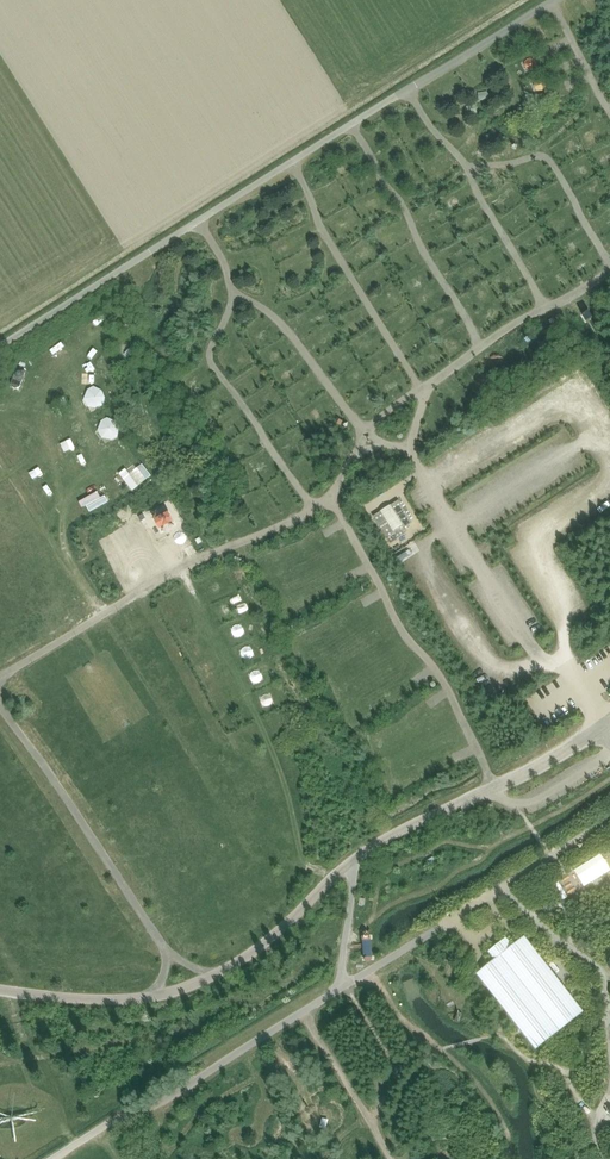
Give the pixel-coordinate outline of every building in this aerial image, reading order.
[(550,692),(556,688),(552,680),(545,683),(550,692)] [(599,854),(572,872),(582,888),(609,871),(599,854)] [(494,960),(476,974),(535,1049),(583,1012),(523,936),(512,945),(506,937),(488,952),(494,960)] [(317,1124),(324,1126),(327,1115),(320,1114),(317,1124)]
